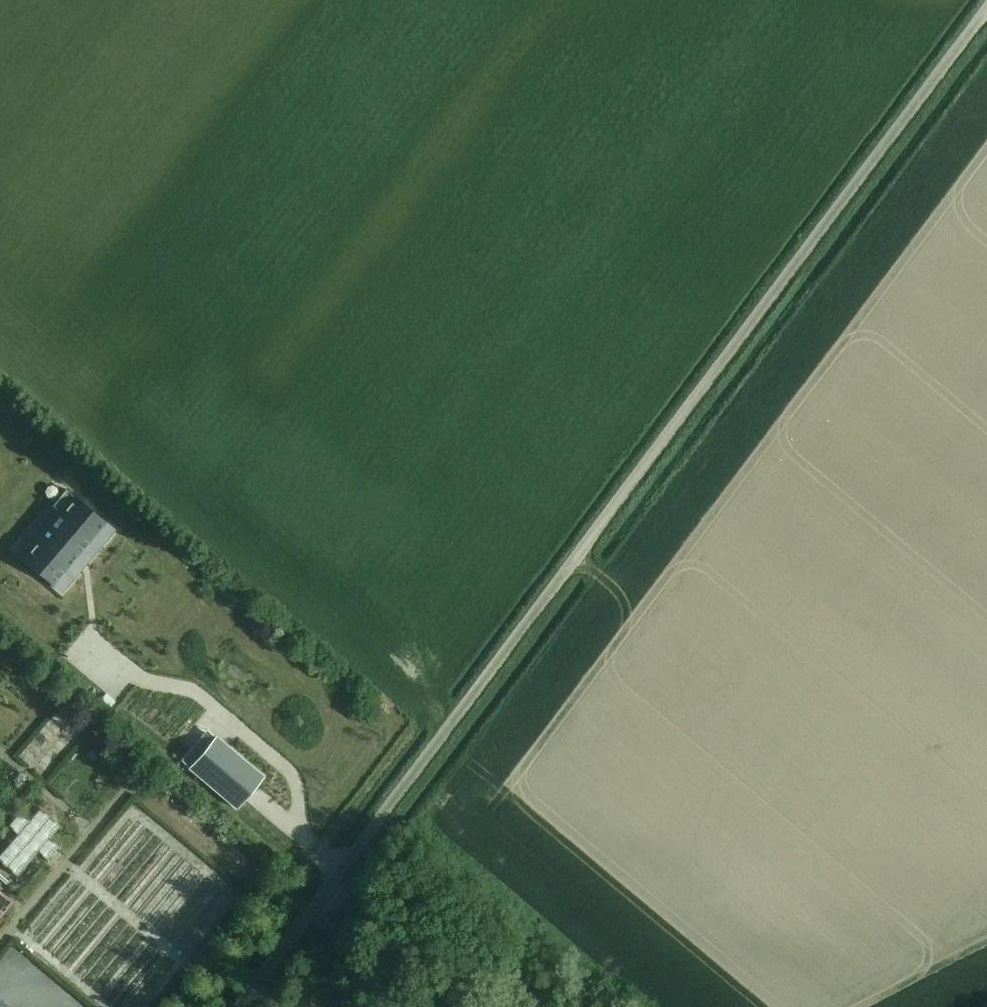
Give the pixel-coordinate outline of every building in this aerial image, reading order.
[(61,513),(23,557),(53,583),(105,523),(66,488),(52,505),(61,513)] [(216,735),(188,767),(236,808),(263,774),(216,735)] [(24,787),(16,797),(26,806),(34,797),(28,791),(24,787)] [(17,832),(0,852),(0,860),(17,875),(38,851),(48,859),(59,846),(49,837),(60,825),(39,807),(28,819),(18,811),(7,824),(17,832)] [(12,901),(0,891),(0,914),(12,901)]
